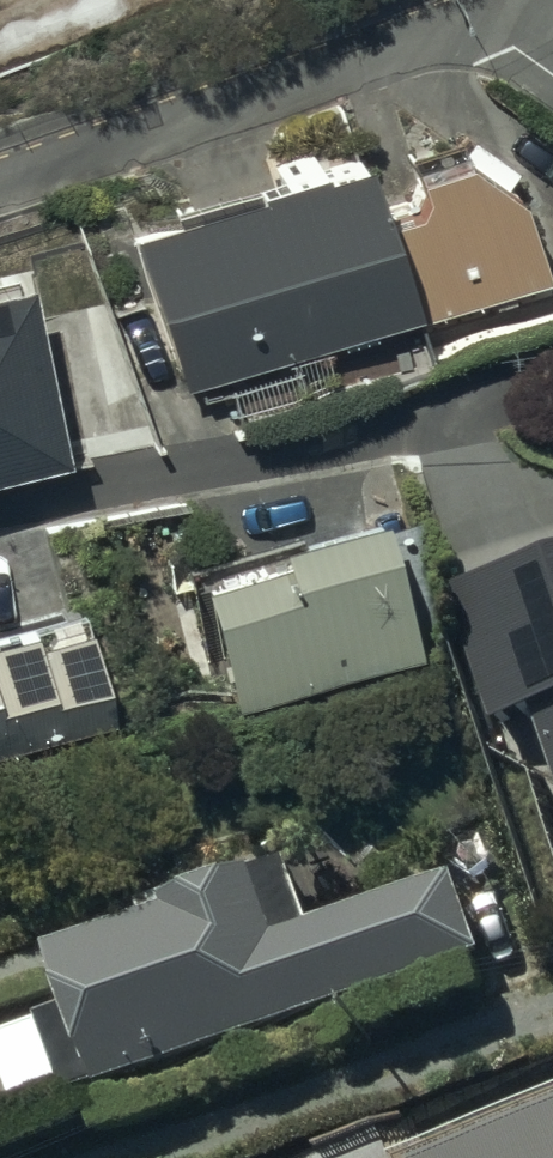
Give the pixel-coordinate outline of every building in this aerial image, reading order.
[(132,240),(180,390),(387,321),(442,318),(541,287),(517,211),(504,198),(518,176),(471,145),(452,172),(416,182),(416,203),(422,202),(415,225),(381,236),(360,171),(321,183),(320,180),(132,240)] [(59,437),(21,253),(0,257),(0,449),(59,437)] [(408,620),(368,482),(174,538),(185,575),(195,572),(225,673),(408,620)] [(115,730),(86,629),(0,654),(0,763),(115,730)] [(106,1101),(483,966),(481,959),(518,945),(498,890),(461,903),(457,893),(320,942),(296,876),(176,919),(179,927),(55,972),(73,1022),(45,1032),(72,1107),(104,1096),(106,1101)] [(0,934),(0,968),(10,964),(0,934)] [(461,1157),(552,1157),(552,1129),(461,1157)]
